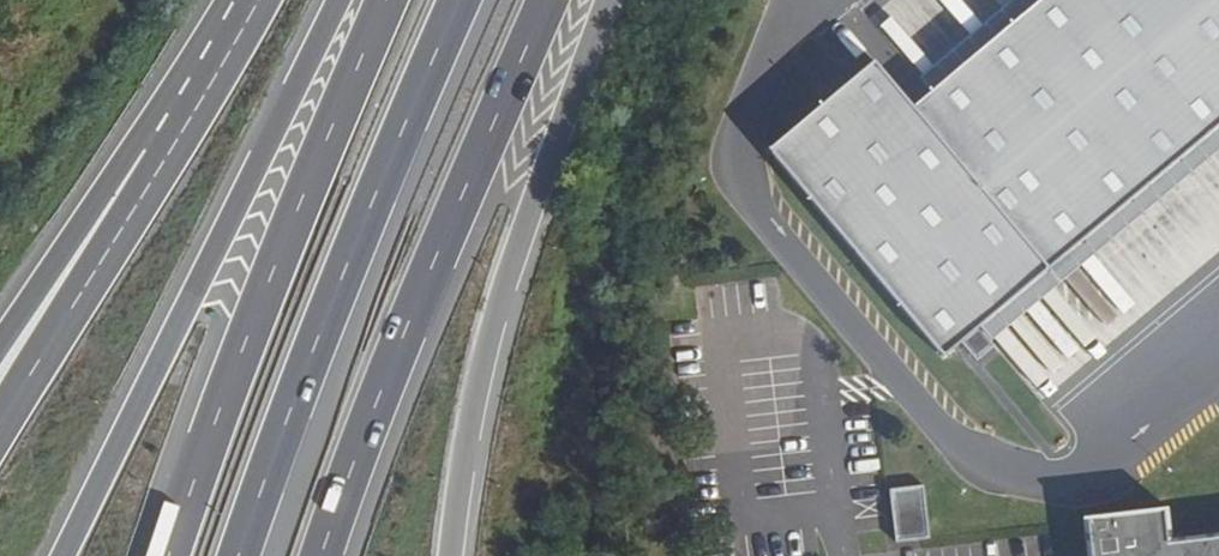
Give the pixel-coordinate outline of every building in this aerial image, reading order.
[(766,155),(942,362),(1218,129),(1218,0),(1045,0),(912,112),(872,66),(766,155)] [(924,485),(890,487),(893,540),(927,539),(924,485)] [(1084,521),(1087,555),(1218,555),(1218,540),(1170,545),(1165,510),(1084,521)]
